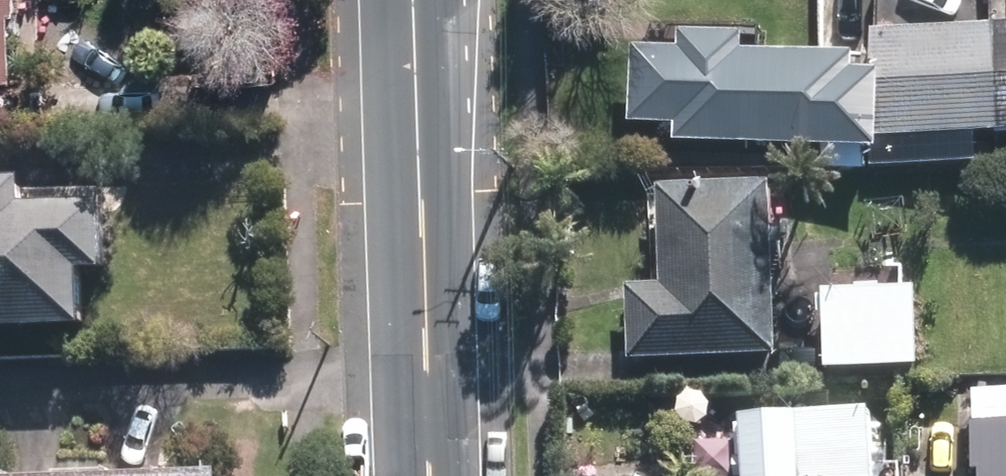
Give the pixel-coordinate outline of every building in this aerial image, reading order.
[(19,81),(16,16),(23,16),(23,0),(0,0),(0,82),(19,81)] [(220,0),(177,1),(177,44),(220,43),(220,0)] [(991,116),(1005,116),(1005,10),(986,11),(991,116)] [(741,33),(741,13),(676,12),(676,32),(628,31),(626,107),(671,109),(669,125),(876,132),(876,122),(991,116),(986,11),(861,18),(863,53),(851,53),(851,35),(741,33)] [(263,47),(236,47),(236,79),(264,80),(263,47)] [(630,344),(777,339),(772,166),(659,168),(662,266),(627,267),(630,344)] [(18,177),(0,178),(0,325),(77,323),(76,264),(97,263),(96,199),(17,200),(18,177)] [(825,347),(920,346),(920,279),(823,281),(825,347)] [(863,397),(734,400),(737,475),(866,475),(863,397)] [(963,413),(964,459),(973,459),(973,475),(1005,475),(1005,412),(963,413)] [(229,462),(0,470),(0,475),(230,475),(229,462)]
